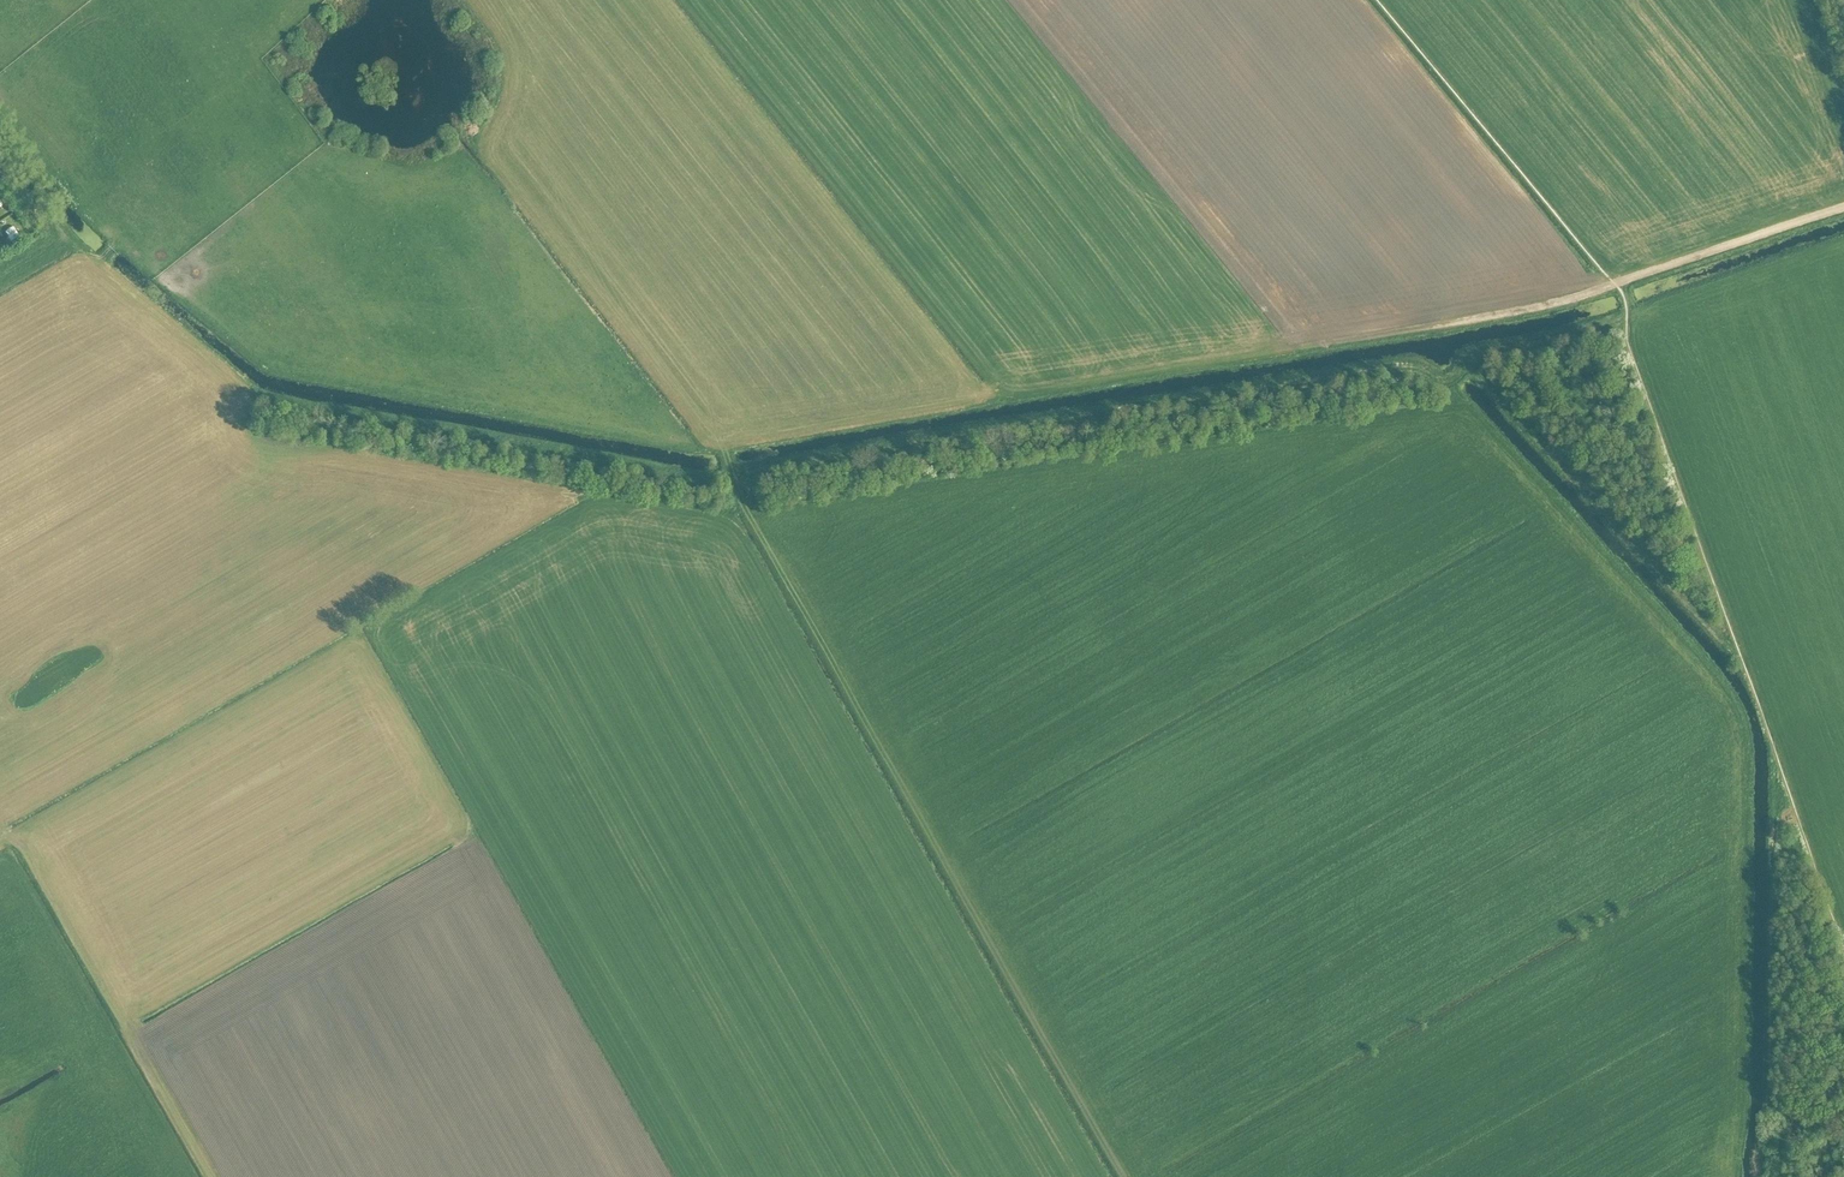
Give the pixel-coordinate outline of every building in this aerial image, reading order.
[(7,230),(13,240),(20,236),(14,226),(7,230)]
